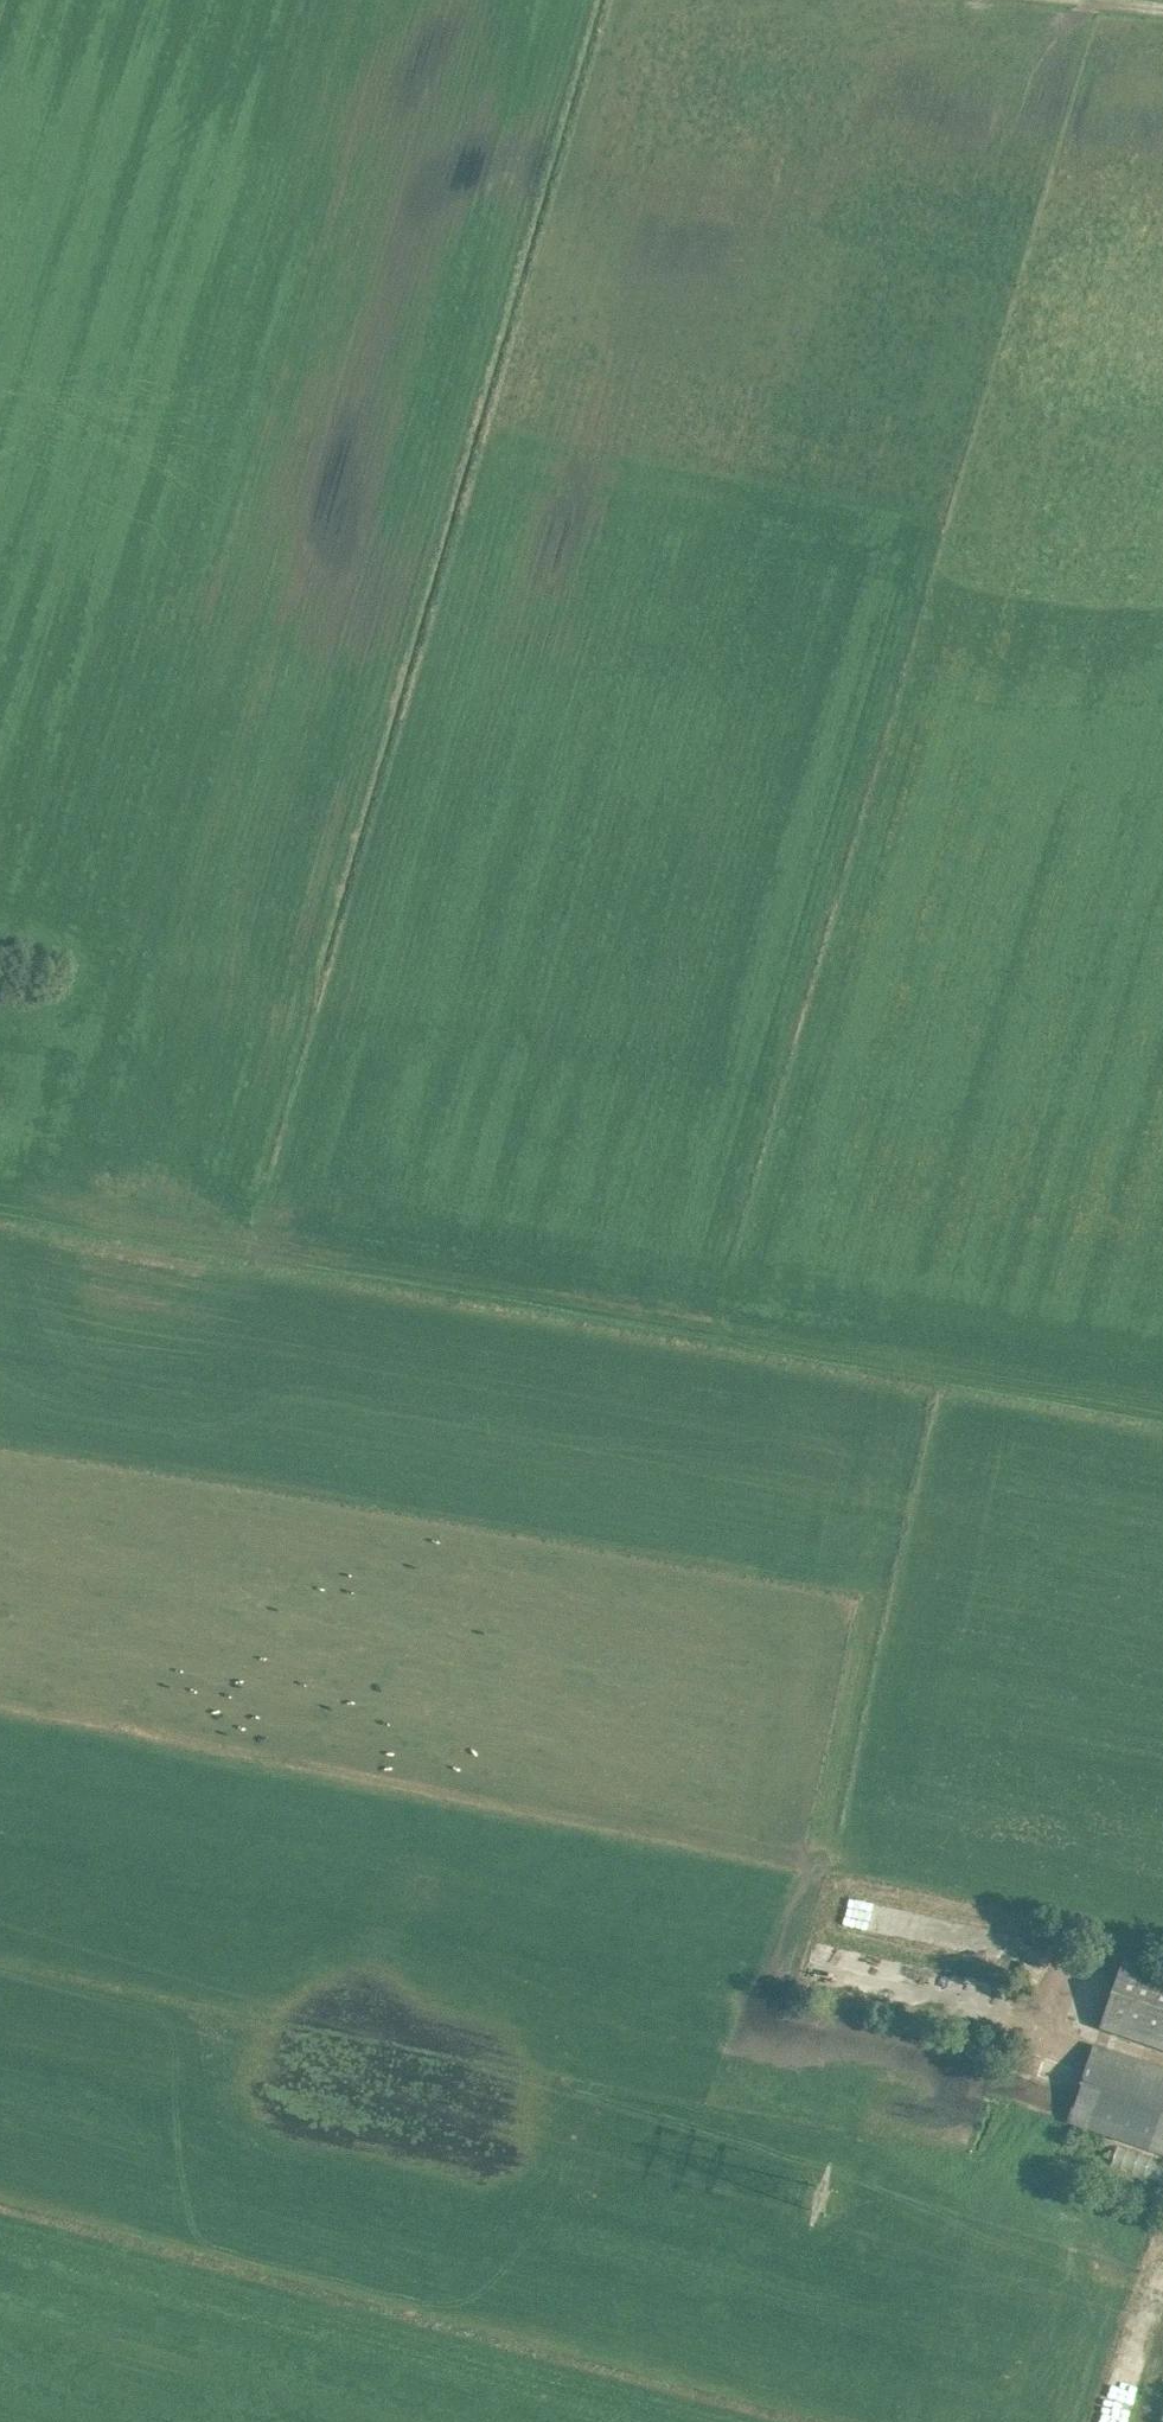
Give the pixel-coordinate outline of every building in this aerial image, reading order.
[(904,1927),(905,1901),(845,1900),(845,1926),(904,1927)] [(1162,2049),(1162,1971),(1125,1958),(1101,2028),(1162,2049)] [(1068,2122),(1162,2154),(1162,2069),(1094,2046),(1068,2122)] [(1131,2407),(1103,2396),(1093,2421),(1125,2421),(1131,2407)]
